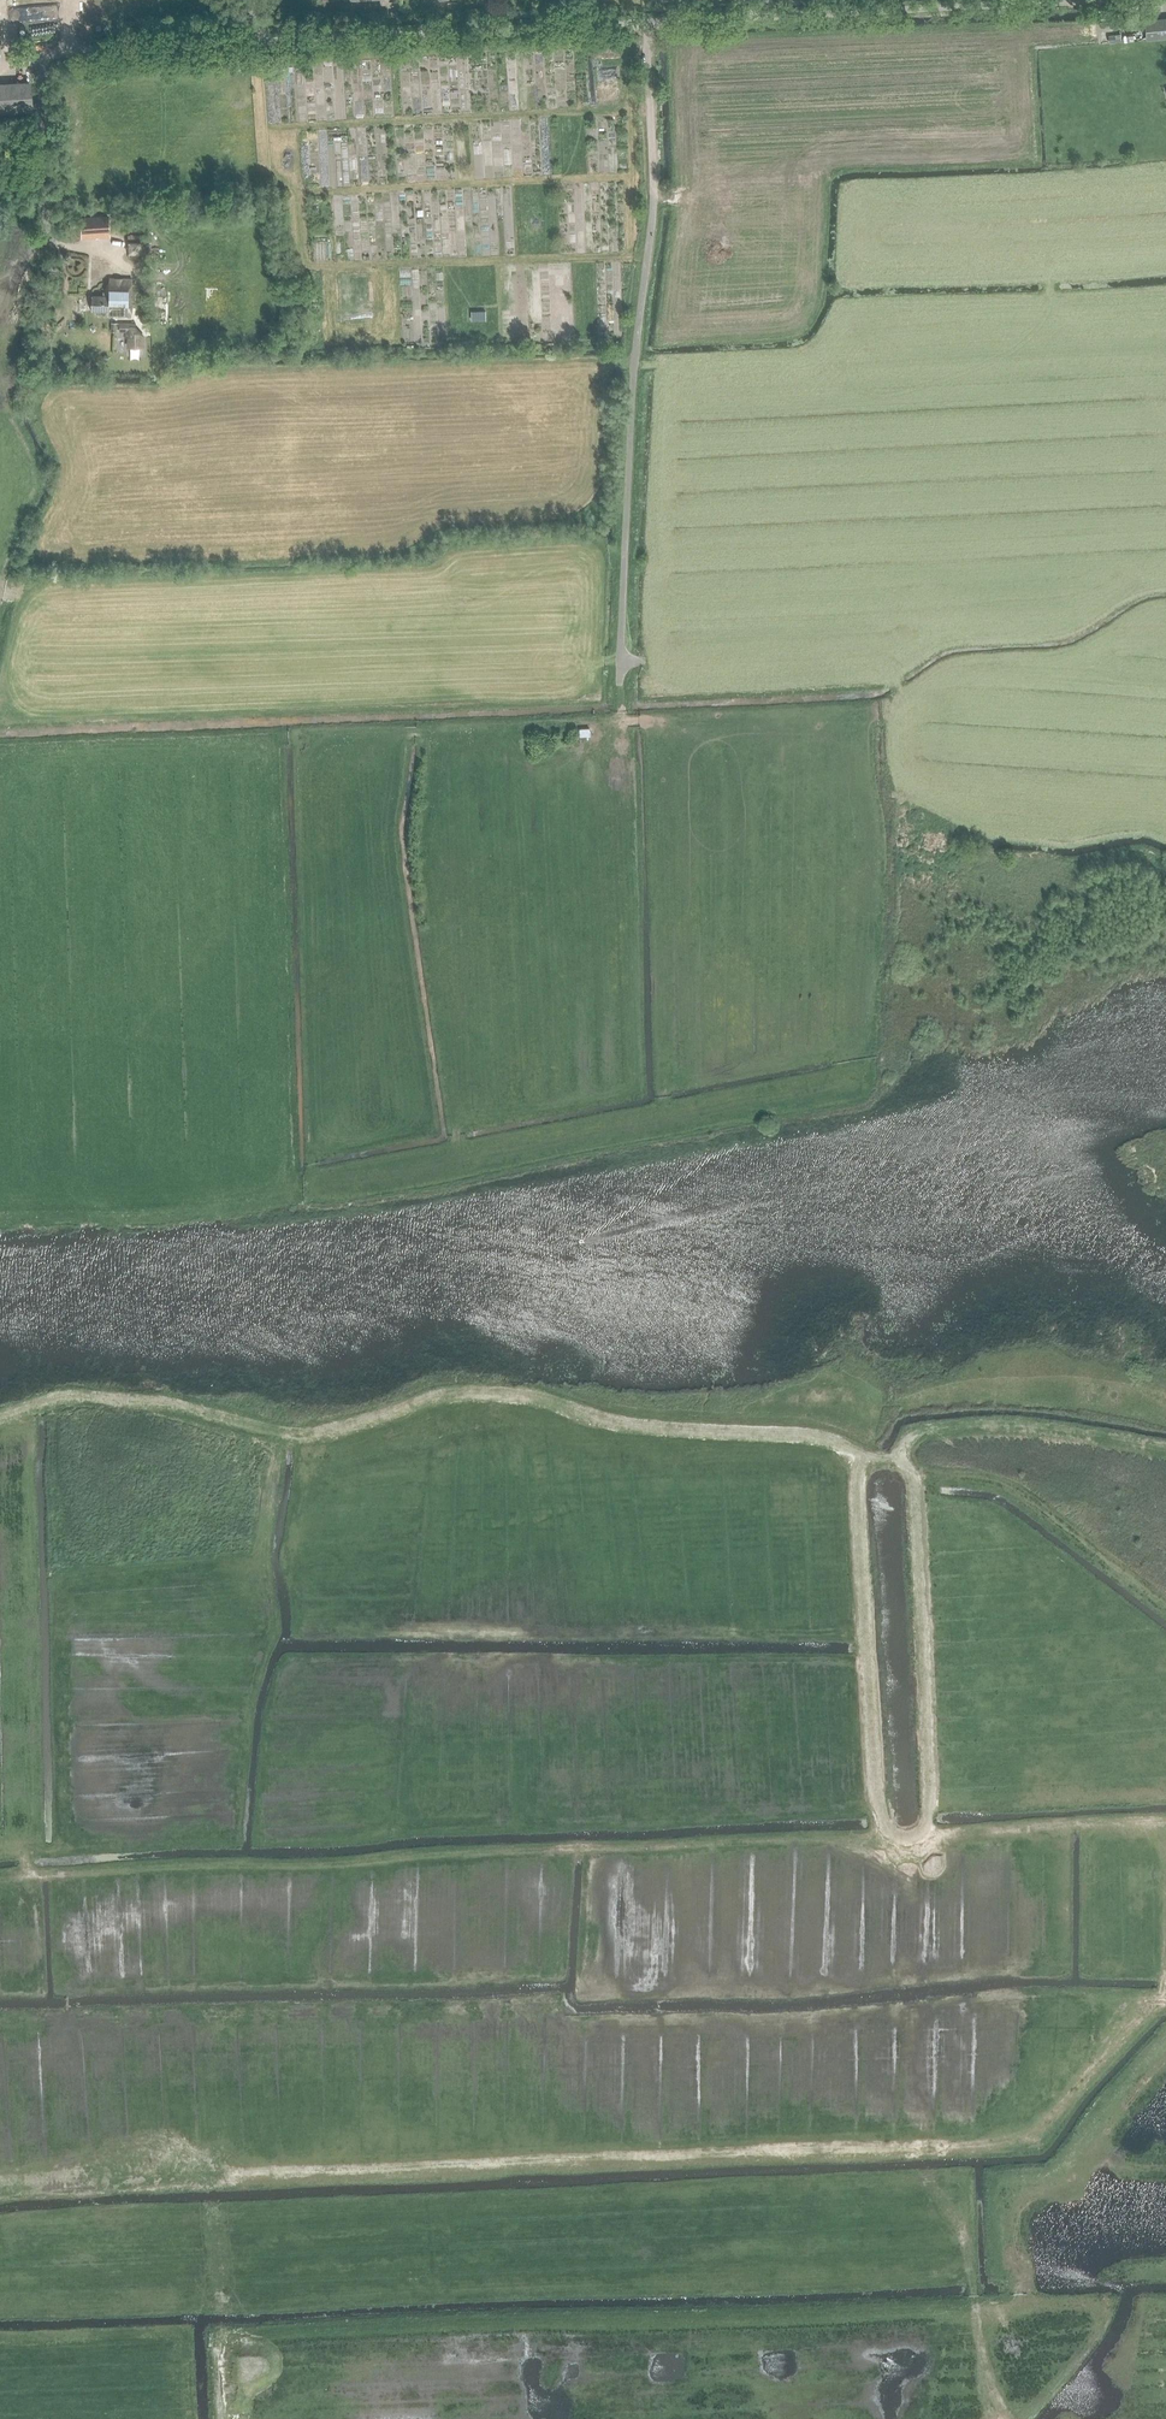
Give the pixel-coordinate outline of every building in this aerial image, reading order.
[(458,13),(458,2),(447,3),(448,14),(458,13)] [(1125,23),(1128,43),(1165,39),(1165,19),(1125,23)] [(33,77),(0,78),(0,110),(35,108),(33,77)] [(130,237),(129,256),(141,256),(142,237),(130,237)] [(130,318),(131,279),(107,279),(107,293),(101,293),(100,296),(91,296),(90,311),(102,311),(102,317),(107,317),(130,318)] [(154,283),(143,283),(144,303),(149,303),(149,296),(154,296),(154,283)] [(125,337),(127,337),(127,349),(144,348),(144,335),(136,326),(136,323),(119,323),(119,332),(125,332),(125,337)]
